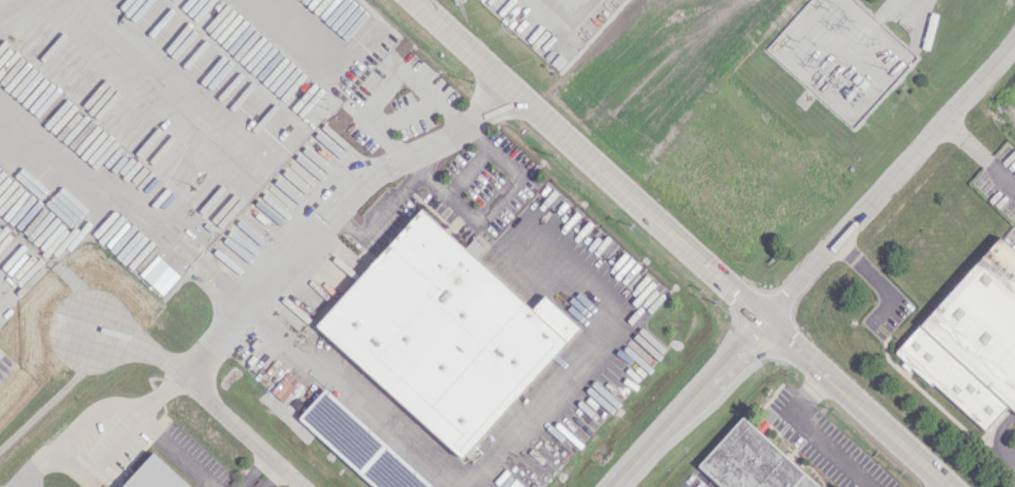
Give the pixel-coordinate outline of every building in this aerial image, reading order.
[(532,308),(419,208),(314,327),(463,458),(579,326),(543,295),(532,308)] [(998,236),(895,352),(985,431),(1007,406),(1014,413),(1014,251),(998,236)] [(483,248),(473,238),(464,247),(475,257),(483,248)] [(327,389),(434,486),(374,486),(300,419),(327,389)] [(720,486),(817,486),(743,416),(697,465),(720,486)]
